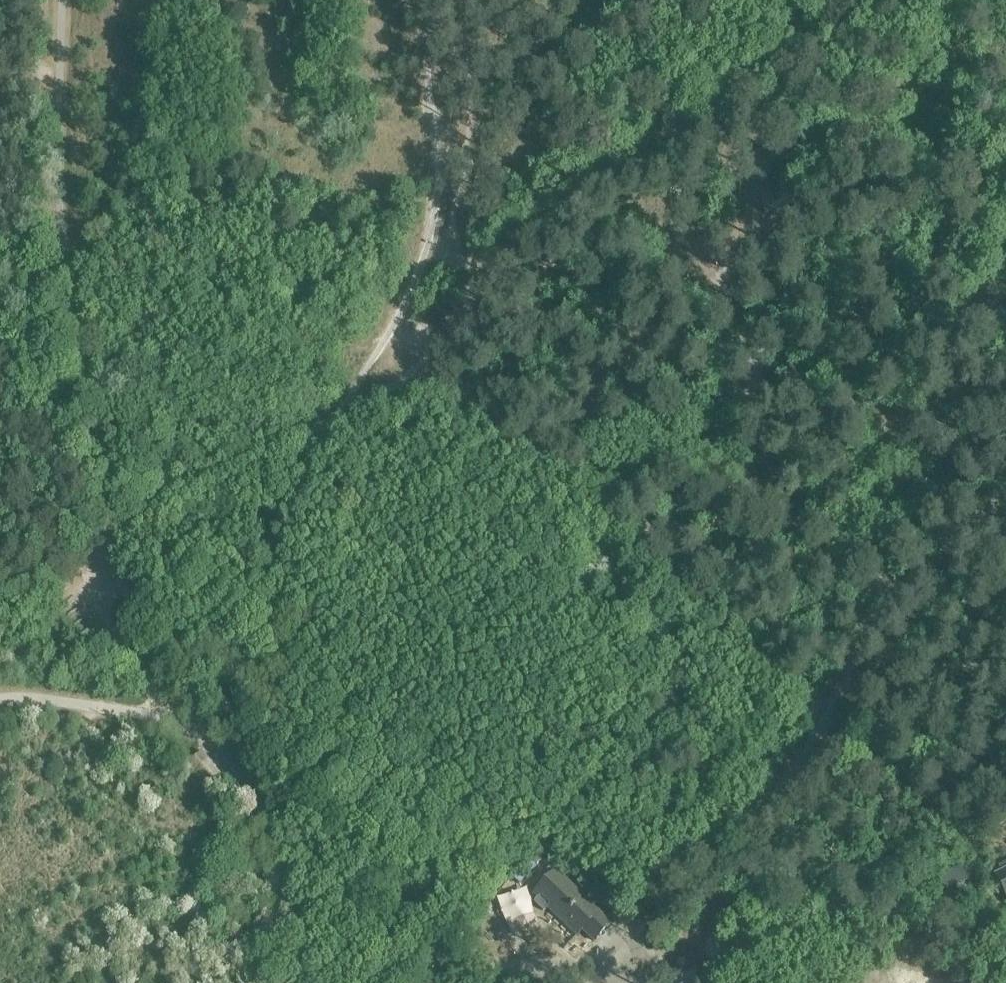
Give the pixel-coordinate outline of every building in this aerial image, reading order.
[(200,755),(195,760),(217,785),(223,779),(200,755)] [(997,867),(1000,874),(995,877),(1005,898),(1005,863),(997,867)] [(953,879),(942,885),(947,892),(958,886),(969,880),(960,866),(949,872),(953,879)] [(555,871),(533,895),(537,899),(541,896),(549,904),(547,908),(577,936),(582,931),(594,942),(611,924),(604,918),(555,871)] [(500,910),(514,923),(531,906),(516,892),(500,910)]
